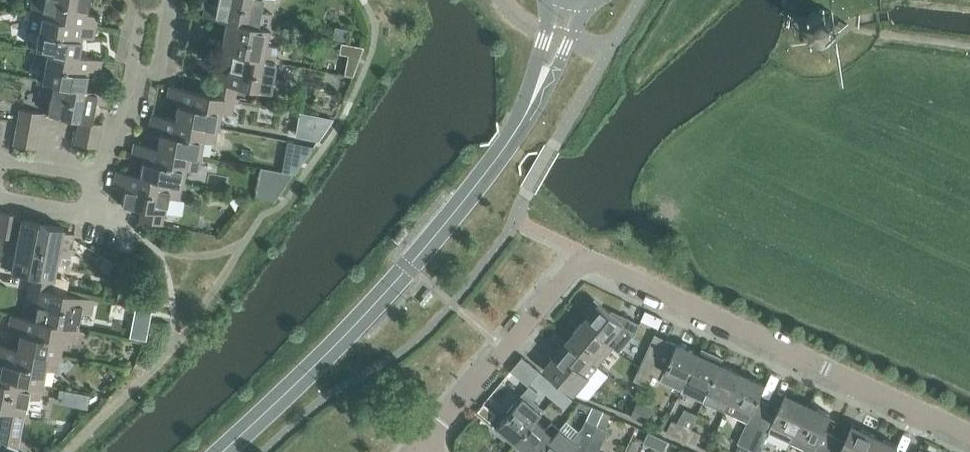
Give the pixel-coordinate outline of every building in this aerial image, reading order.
[(84,0),(40,0),(40,1),(33,0),(28,0),(27,9),(23,9),(22,13),(91,26),(93,15),(82,13),(84,0)] [(199,14),(222,19),(222,18),(265,27),(269,28),(270,23),(266,23),(268,12),(256,9),(258,0),(213,0),(212,5),(201,3),(199,14)] [(840,15),(839,10),(835,4),(832,2),(829,0),(818,0),(815,2),(812,4),(808,10),(807,16),(809,22),(812,27),(817,31),(824,32),(830,31),(835,27),(838,22),(840,16),(840,15)] [(34,32),(32,46),(75,55),(75,54),(78,36),(89,38),(91,26),(22,13),(21,17),(25,18),(23,30),(34,32)] [(205,47),(228,51),(229,50),(270,59),(270,60),(274,61),(275,55),(271,55),(273,43),(262,41),(265,27),(222,18),(222,19),(218,38),(207,36),(205,47)] [(344,40),(346,28),(335,26),(333,38),(344,40)] [(363,46),(340,41),(338,52),(347,54),(344,72),(353,74),(363,46)] [(39,65),(37,79),(37,80),(81,88),(81,87),(85,68),(96,70),(98,58),(75,54),(75,55),(32,46),(27,45),(26,51),(31,52),(29,63),(39,65)] [(267,74),(270,60),(270,59),(229,50),(228,51),(225,71),(214,68),(209,92),(209,93),(233,98),(236,84),(281,93),(282,88),(278,87),(280,76),(267,74)] [(34,79),(33,84),(36,84),(34,95),(46,97),(44,113),(75,119),(75,117),(87,119),(90,101),(103,103),(105,91),(81,87),(81,88),(37,80),(37,79),(34,79)] [(176,99),(172,117),(172,119),(215,128),(215,126),(218,112),(230,114),(232,102),(235,103),(236,98),(233,98),(209,93),(209,92),(166,84),(163,96),(176,99)] [(14,118),(38,123),(40,112),(16,108),(14,118)] [(332,117),(300,111),(295,135),(317,139),(332,117)] [(220,127),(215,126),(215,128),(172,119),(172,117),(148,112),(146,124),(160,127),(156,145),(156,147),(198,155),(198,154),(201,139),(212,141),(214,131),(219,132),(220,127)] [(73,130),(98,135),(100,122),(87,119),(75,117),(75,119),(73,130)] [(14,118),(14,120),(11,130),(36,135),(38,123),(14,118)] [(9,143),(33,148),(36,135),(11,130),(9,143)] [(98,135),(73,130),(70,142),(95,147),(98,135)] [(313,145),(286,139),(280,171),(292,173),(313,145)] [(140,154),(136,174),(180,183),(180,182),(183,168),(195,171),(197,160),(201,160),(202,155),(198,154),(198,155),(156,147),(156,145),(132,141),(130,152),(140,154)] [(280,171),(260,167),(254,197),(272,201),(292,173),(280,171)] [(137,219),(161,223),(166,196),(177,198),(179,187),(183,188),(184,183),(180,182),(180,183),(136,174),(113,169),(111,180),(124,183),(121,202),(140,206),(137,219)] [(22,219),(23,220),(23,216),(0,211),(0,224),(20,227),(22,219)] [(75,234),(64,231),(64,228),(23,220),(22,219),(20,227),(18,239),(0,236),(0,248),(16,251),(12,270),(32,274),(32,273),(54,277),(57,263),(69,265),(71,253),(74,254),(75,250),(72,249),(75,234)] [(18,239),(20,227),(0,224),(0,236),(18,239)] [(105,257),(99,267),(106,272),(112,261),(105,257)] [(38,300),(34,319),(77,327),(77,325),(80,312),(91,314),(93,303),(98,304),(98,299),(52,290),(54,277),(32,273),(32,274),(27,298),(38,300)] [(151,291),(130,286),(127,300),(148,305),(151,291)] [(588,314),(582,321),(612,346),(617,351),(632,333),(634,334),(639,323),(621,315),(616,318),(613,315),(613,314),(612,314),(610,312),(595,299),(584,311),(588,314)] [(151,309),(150,309),(136,306),(130,337),(144,339),(145,340),(149,318),(150,316),(151,309)] [(21,328),(17,347),(59,355),(60,354),(62,339),(74,342),(76,331),(80,332),(81,326),(77,325),(77,327),(34,319),(11,315),(9,326),(21,328)] [(576,333),(569,341),(597,364),(612,346),(582,321),(574,331),(576,333)] [(655,334),(644,357),(655,362),(666,339),(655,334)] [(589,375),(588,374),(597,364),(569,341),(567,339),(543,367),(573,393),(589,375)] [(655,362),(651,372),(661,376),(660,379),(671,384),(682,390),(699,354),(691,350),(692,349),(677,343),(676,344),(666,339),(655,362)] [(0,343),(0,355),(3,356),(0,373),(0,375),(42,384),(43,383),(45,368),(56,370),(58,359),(63,360),(64,355),(60,354),(59,355),(17,347),(0,343)] [(699,354),(682,390),(692,394),(704,400),(708,390),(721,363),(723,358),(709,352),(707,357),(699,354)] [(655,362),(644,357),(634,379),(645,384),(651,372),(655,362)] [(704,400),(703,401),(716,406),(725,411),(742,374),(735,370),(721,363),(708,390),(704,400)] [(531,381),(550,397),(558,388),(539,372),(531,381)] [(742,374),(725,411),(748,421),(737,443),(733,451),(745,451),(747,448),(764,411),(765,412),(765,411),(769,403),(758,398),(765,383),(750,377),(742,374)] [(1,408),(0,411),(0,440),(18,450),(28,396),(40,398),(42,387),(46,388),(47,383),(43,383),(42,384),(0,375),(0,408),(1,408)] [(495,428),(513,443),(543,408),(531,398),(537,390),(529,384),(506,410),(509,412),(495,428)] [(90,394),(59,387),(57,401),(88,407),(90,394)] [(571,399),(558,388),(550,397),(563,408),(571,399)] [(747,448),(756,451),(760,451),(769,432),(790,442),(808,403),(796,398),(795,400),(786,396),(787,394),(786,393),(775,416),(765,411),(765,412),(764,411),(747,448)] [(808,403),(790,442),(804,448),(803,451),(826,451),(834,435),(823,430),(830,414),(818,408),(816,410),(807,406),(809,404),(808,403)] [(636,404),(630,417),(643,424),(649,411),(636,404)] [(537,451),(585,451),(598,426),(597,425),(603,411),(592,406),(583,426),(579,431),(566,419),(558,427),(537,451)] [(513,443),(524,451),(537,451),(558,427),(552,421),(546,428),(535,419),(544,409),(543,408),(513,443)] [(672,420),(667,431),(686,440),(691,429),(690,428),(677,422),(672,420)] [(826,451),(866,451),(874,434),(862,428),(861,431),(852,427),(853,424),(852,424),(845,440),(834,435),(826,451)] [(608,430),(598,426),(585,451),(599,451),(608,430)] [(691,429),(686,440),(695,444),(700,433),(691,429)] [(647,431),(642,442),(653,447),(658,436),(647,431)] [(866,451),(893,451),(897,444),(884,439),(883,441),(874,437),(875,434),(874,434),(866,451)] [(663,451),(668,440),(658,436),(653,447),(663,451)]
